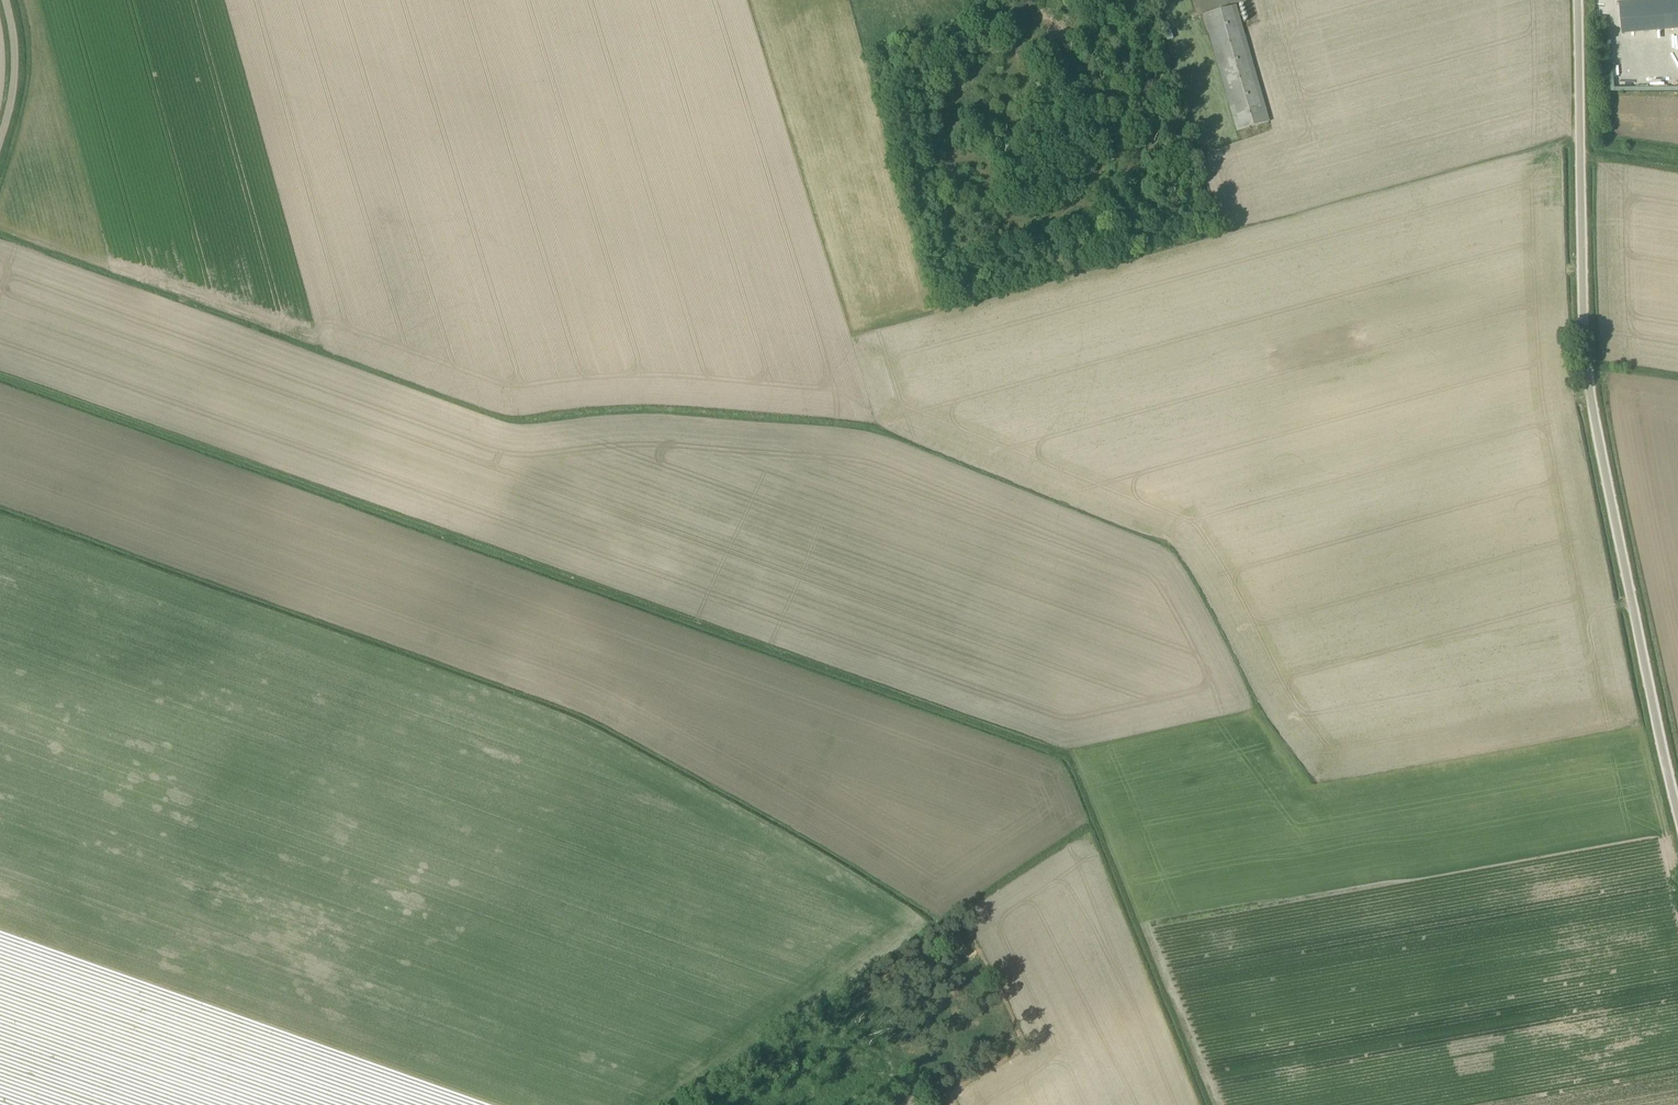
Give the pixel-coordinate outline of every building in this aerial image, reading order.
[(1236,131),(1270,122),(1236,5),(1203,15),(1236,131)]
